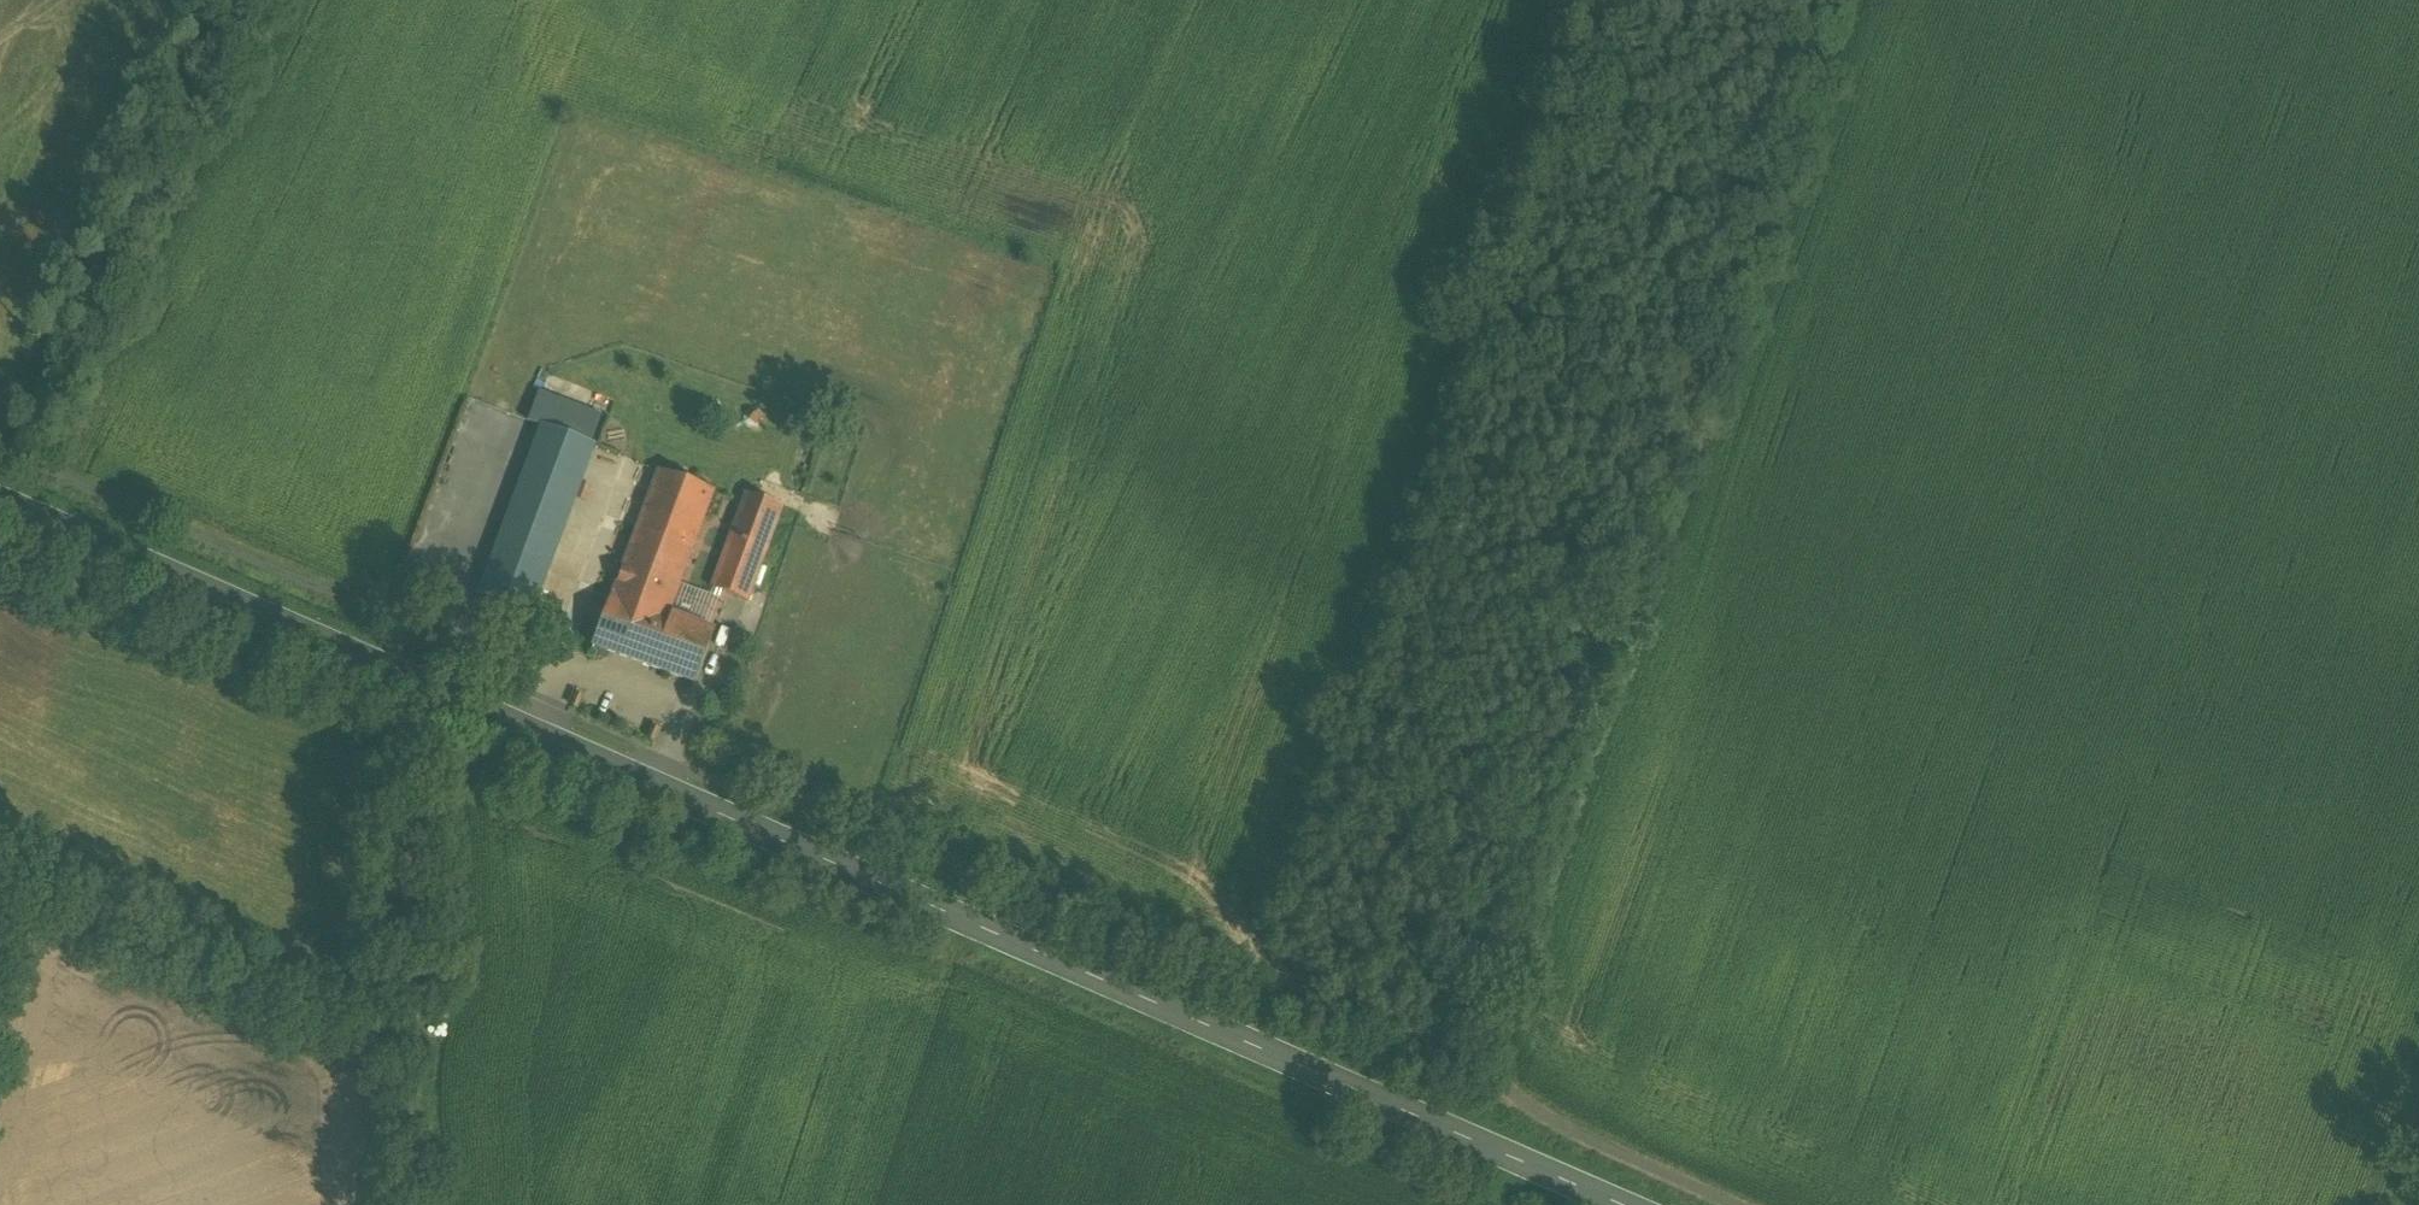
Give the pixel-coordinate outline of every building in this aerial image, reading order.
[(591,447),(544,430),(482,597),(529,614),(591,447)] [(659,472),(613,596),(668,615),(713,492),(659,472)] [(747,495),(713,590),(747,602),(781,508),(747,495)] [(613,596),(612,596),(592,647),(695,684),(714,632),(668,615),(613,596)]
